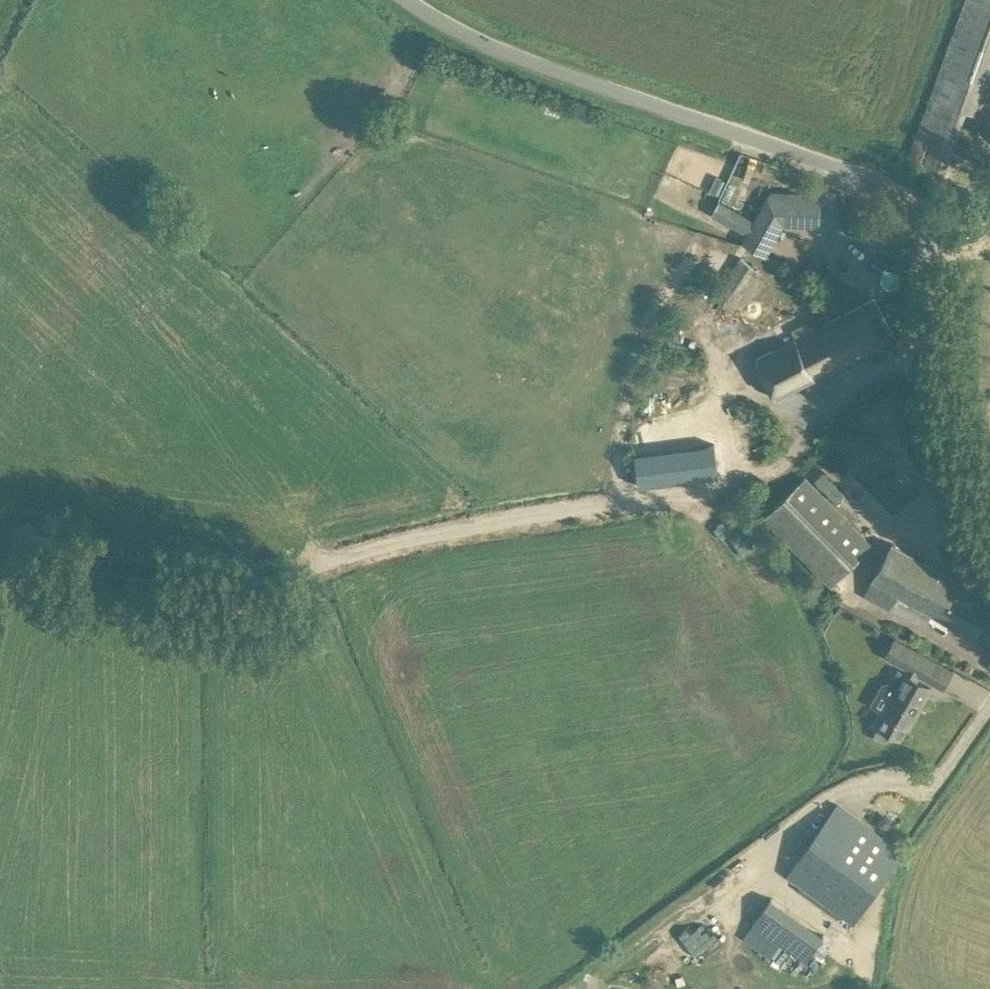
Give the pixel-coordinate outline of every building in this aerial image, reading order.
[(952,11),(960,14),(938,77),(931,95),(965,108),(989,117),(989,0),(956,0),(952,11)] [(726,181),(716,177),(709,191),(720,195),(726,181)] [(817,225),(818,198),(767,196),(755,217),(754,220),(749,217),(732,208),(724,222),(743,232),(745,233),(770,247),(771,245),(779,230),(783,223),(817,225)] [(731,308),(758,269),(739,256),(712,295),(731,308)] [(818,326),(838,366),(894,338),(874,297),(818,326)] [(776,397),(838,366),(818,326),(814,318),(791,330),(795,338),(756,358),(776,397)] [(714,445),(641,453),(645,485),(717,478),(714,445)] [(835,454),(826,463),(840,476),(849,467),(835,454)] [(831,587),(873,546),(805,477),(763,518),(831,587)] [(892,542),(868,588),(865,595),(890,609),(893,605),(925,624),(931,612),(972,635),(989,604),(989,597),(892,542)] [(839,607),(837,619),(855,622),(857,610),(839,607)] [(885,655),(926,678),(943,687),(953,670),(936,661),(895,638),(885,655)] [(916,714),(923,702),(932,687),(898,668),(891,680),(897,683),(882,709),(881,710),(874,723),(878,725),(879,725),(875,731),(877,738),(884,742),(890,740),(894,734),(899,737),(913,713),(916,714)] [(903,851),(837,804),(826,820),(816,834),(808,829),(799,841),(807,847),(788,874),(854,921),(891,867),(903,851)] [(805,962),(824,935),(772,898),(752,925),(779,944),(772,953),(785,963),(792,953),(805,962)]
